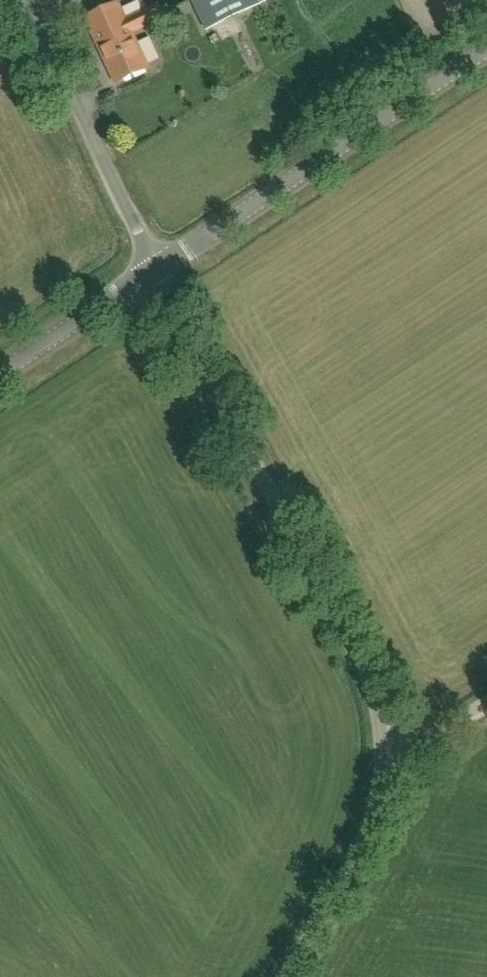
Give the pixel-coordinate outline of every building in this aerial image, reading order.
[(207,29),(258,5),(256,0),(193,0),(207,29)] [(85,19),(116,84),(149,68),(132,32),(164,17),(158,5),(126,20),(118,3),(85,19)]
